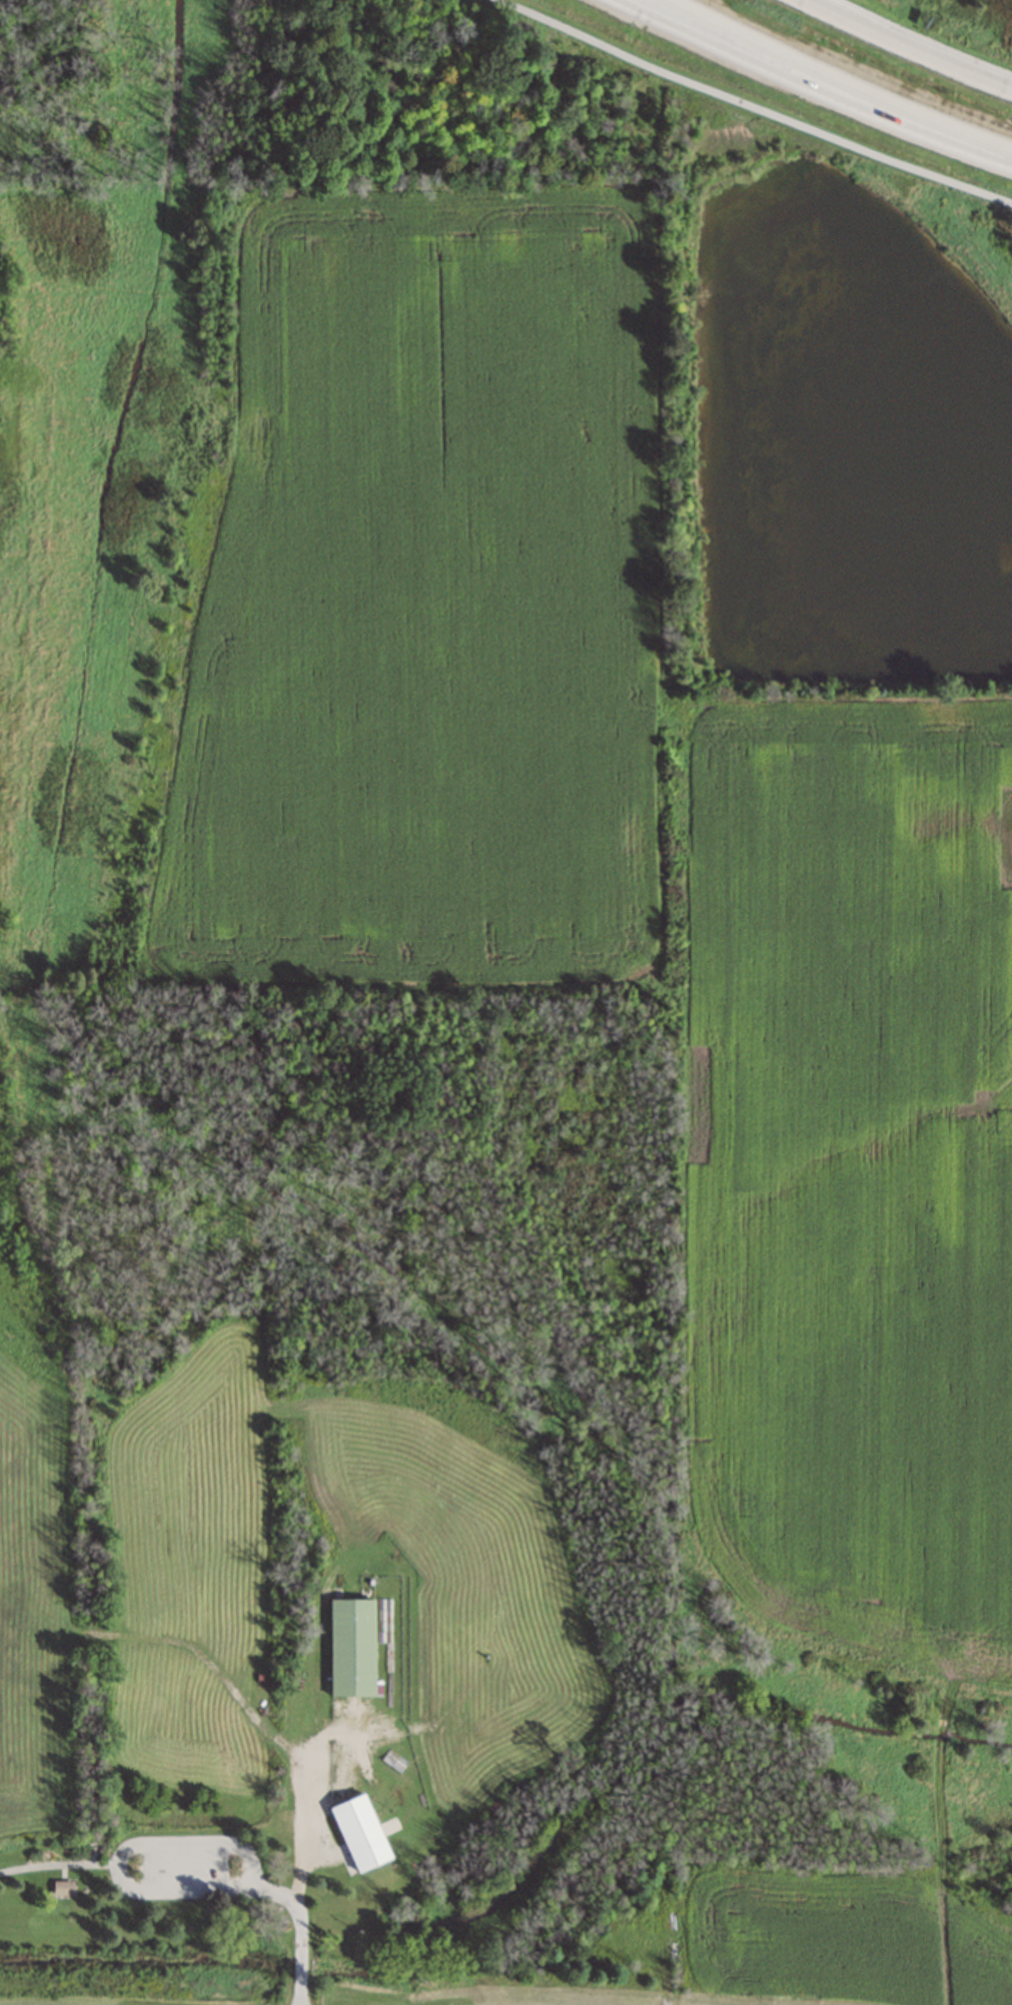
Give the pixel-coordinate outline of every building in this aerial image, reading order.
[(329,1696),(373,1696),(373,1599),(329,1599),(329,1696)] [(390,1859),(363,1793),(328,1807),(356,1874),(390,1859)] [(52,1896),(73,1896),(74,1881),(53,1881),(52,1896)]
